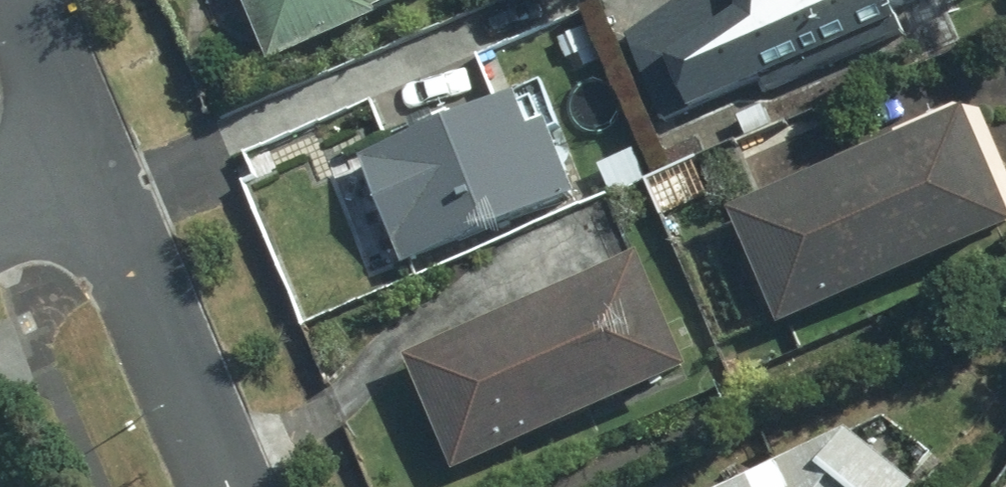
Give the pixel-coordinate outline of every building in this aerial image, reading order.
[(281,59),(395,13),(392,6),(408,0),(257,0),(281,59)] [(637,32),(670,119),(931,0),(688,0),(637,32)] [(550,87),(375,154),(413,254),(589,186),(550,87)] [(747,198),(796,311),(1005,221),(1005,134),(989,94),(747,198)] [(663,243),(418,345),(467,461),(712,359),(663,243)] [(861,424),(729,486),(923,486),(932,477),(861,424)]
